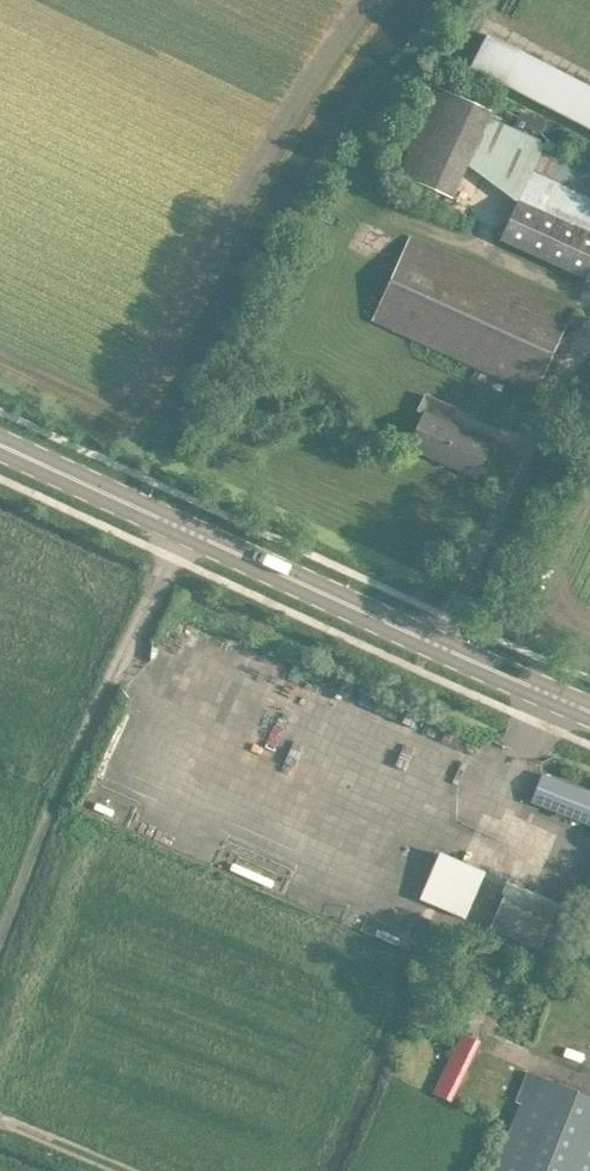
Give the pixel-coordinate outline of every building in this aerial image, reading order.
[(468,66),(589,128),(589,85),(486,31),(468,66)] [(438,87),(398,172),(455,196),(469,164),(490,116),(492,111),(438,87)] [(544,143),(542,149),(545,151),(554,155),(559,143),(546,137),(544,143)] [(499,238),(585,278),(589,267),(589,196),(532,170),(520,198),(517,197),(516,200),(500,237),(499,238)] [(372,318),(534,391),(573,307),(409,234),(372,318)] [(481,381),(484,373),(474,368),(471,376),(481,381)] [(408,444),(475,475),(491,439),(448,418),(454,404),(424,391),(417,407),(423,411),(408,444)] [(589,823),(589,792),(541,772),(530,799),(589,823)] [(485,872),(440,853),(420,900),(465,919),(485,872)] [(558,903),(508,883),(488,930),(539,951),(558,903)] [(527,1070),(516,1094),(522,1095),(491,1170),(589,1170),(589,1095),(527,1070)]
